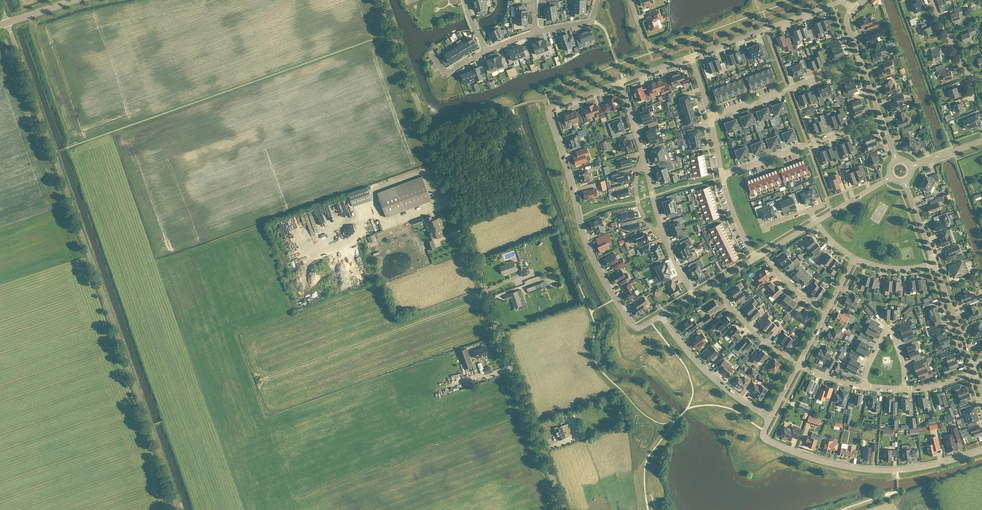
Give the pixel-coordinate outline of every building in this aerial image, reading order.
[(910,5),(909,7),(910,9),(912,9),(913,9),(914,12),(922,10),(920,6),(923,5),(921,0),(912,0),(913,3),(911,4),(912,5),(910,5)] [(488,8),(486,1),(473,4),(474,8),(475,8),(476,11),(480,10),(481,15),(487,13),(486,8),(488,8)] [(546,13),(557,12),(557,8),(559,8),(558,1),(550,2),(551,5),(550,6),(544,7),(545,11),(546,13)] [(513,17),(527,17),(527,15),(528,15),(528,10),(523,10),(522,10),(522,6),(514,6),(514,17),(513,17)] [(585,7),(574,6),(573,11),(570,11),(570,16),(579,16),(579,13),(585,13),(585,12),(586,12),(586,8),(585,8),(585,7)] [(955,13),(951,14),(953,22),(961,19),(960,15),(963,14),(961,7),(954,10),(955,13)] [(563,11),(557,12),(546,13),(547,20),(558,18),(558,15),(562,14),(564,14),(563,11)] [(651,14),(652,18),(647,20),(649,27),(648,27),(649,30),(650,30),(650,31),(659,28),(656,20),(661,18),(659,12),(651,14)] [(978,23),(980,23),(979,16),(969,17),(971,27),(978,26),(978,23)] [(527,19),(527,17),(513,17),(513,29),(520,29),(522,29),(522,25),(523,24),(527,24),(527,23),(528,23),(528,19),(527,19)] [(862,19),(863,20),(859,21),(862,29),(867,27),(868,30),(878,27),(876,21),(872,23),(870,17),(866,19),(866,18),(865,17),(863,18),(862,19)] [(820,22),(824,33),(827,32),(828,35),(835,32),(830,19),(826,20),(826,19),(820,22)] [(924,21),(917,24),(918,27),(920,33),(923,32),(925,36),(933,33),(930,27),(927,28),(926,24),(925,24),(924,21)] [(824,33),(820,22),(814,24),(815,27),(812,28),(815,38),(822,36),(821,34),(824,33)] [(886,26),(880,28),(882,34),(889,32),(886,26)] [(974,27),(968,29),(969,33),(961,35),(964,43),(972,40),(971,36),(976,34),(975,31),(978,30),(976,26),(974,27)] [(498,39),(503,36),(499,27),(493,29),(498,39)] [(806,27),(799,29),(803,38),(806,37),(807,41),(814,39),(810,30),(808,31),(807,31),(806,27)] [(493,41),(498,39),(493,29),(493,30),(494,31),(489,33),(493,41)] [(591,31),(590,29),(584,31),(584,32),(579,34),(581,40),(577,42),(579,48),(586,46),(586,45),(583,46),(582,43),(590,40),(590,41),(594,39),(591,32),(592,32),(591,30),(591,31)] [(803,38),(799,29),(793,31),(795,35),(794,36),(792,37),(791,37),(795,46),(801,43),(800,40),(800,39),(803,38)] [(879,29),(866,34),(868,37),(865,38),(868,45),(878,42),(876,37),(882,36),(879,29)] [(574,43),(572,35),(571,36),(572,37),(569,38),(568,37),(567,34),(559,37),(560,42),(559,43),(560,46),(561,46),(562,46),(564,50),(572,48),(570,44),(574,43)] [(783,35),(777,38),(780,47),(783,46),(785,52),(792,49),(788,38),(785,39),(783,35)] [(472,38),(467,41),(472,49),(477,46),(472,38)] [(538,41),(543,55),(549,53),(549,54),(553,53),(551,45),(547,46),(544,40),(542,41),(541,40),(538,41)] [(832,51),(841,48),(839,42),(838,43),(837,40),(825,44),(827,50),(831,48),(832,51)] [(467,41),(463,43),(468,52),(472,49),(467,41)] [(543,55),(538,41),(535,42),(535,43),(532,44),(535,51),(531,52),(534,60),(538,58),(537,57),(543,55)] [(468,52),(463,43),(458,46),(463,54),(468,52)] [(753,46),(757,57),(760,55),(762,60),(768,57),(765,49),(762,51),(759,43),(755,44),(756,45),(753,46)] [(941,44),(935,47),(935,49),(934,49),(935,50),(932,51),(933,54),(932,54),(935,62),(943,59),(941,55),(944,54),(941,44)] [(458,46),(453,49),(458,57),(463,54),(458,46)] [(515,48),(519,60),(525,57),(526,58),(530,57),(527,49),(523,51),(522,46),(515,48)] [(757,57),(753,46),(751,47),(750,46),(747,47),(749,55),(746,56),(749,64),(755,62),(754,58),(757,57)] [(886,53),(884,47),(875,50),(876,53),(871,55),(873,61),(878,60),(878,61),(883,60),(881,54),(886,53)] [(519,60),(515,48),(509,51),(510,56),(507,57),(509,64),(513,63),(513,62),(519,60)] [(841,48),(832,51),(833,54),(832,55),(831,56),(833,61),(844,58),(842,55),(844,54),(841,48)] [(453,49),(449,52),(454,60),(458,57),(453,49)] [(816,57),(813,58),(817,68),(822,66),(820,60),(824,59),(821,50),(819,51),(814,53),(816,57)] [(739,51),(732,54),(736,63),(739,62),(740,65),(746,63),(743,54),(740,55),(739,51)] [(454,60),(449,52),(444,55),(449,63),(454,60)] [(736,63),(732,54),(726,56),(728,61),(725,62),(728,70),(734,67),(733,64),(736,63)] [(504,57),(501,58),(500,56),(496,57),(493,58),(498,71),(508,67),(504,57)] [(487,61),(487,63),(484,65),(488,74),(498,71),(493,58),(490,59),(487,61)] [(809,58),(803,60),(805,66),(809,64),(811,70),(817,68),(813,58),(814,60),(811,61),(809,58)] [(718,59),(712,61),(715,71),(718,70),(720,73),(727,70),(724,64),(720,65),(718,59)] [(805,66),(803,60),(803,59),(800,60),(800,62),(797,63),(797,65),(795,66),(798,75),(800,74),(801,75),(803,74),(803,73),(804,73),(802,67),(805,66)] [(715,71),(712,61),(706,64),(708,70),(704,71),(707,78),(713,75),(712,72),(715,71)] [(877,71),(880,78),(891,74),(889,69),(893,67),(890,62),(883,64),(884,68),(877,71)] [(798,75),(795,66),(792,67),(791,66),(790,63),(784,65),(787,74),(791,73),(792,77),(793,77),(794,77),(795,77),(796,76),(798,75)] [(486,77),(485,75),(482,68),(479,69),(478,67),(472,69),(472,70),(475,79),(476,80),(482,78),(486,77)] [(770,68),(764,71),(769,83),(775,80),(774,77),(770,68)] [(949,81),(949,79),(953,78),(951,71),(947,72),(946,69),(937,72),(939,77),(943,76),(945,81),(946,81),(947,81),(949,81)] [(475,79),(472,70),(461,75),(464,83),(475,79)] [(769,83),(764,71),(758,73),(763,85),(769,83)] [(677,74),(675,75),(679,85),(683,84),(684,86),(690,84),(688,78),(684,79),(682,72),(681,73),(680,72),(676,73),(677,74)] [(763,85),(758,73),(752,75),(757,87),(763,85)] [(679,85),(675,75),(674,75),(674,74),(670,75),(670,76),(669,77),(672,84),(669,85),(671,91),(677,89),(676,87),(679,85)] [(757,87),(752,75),(746,77),(751,89),(757,87)] [(846,88),(855,84),(853,79),(852,79),(851,76),(839,80),(841,86),(845,85),(846,88)] [(656,82),(659,91),(662,90),(664,93),(670,90),(667,83),(664,85),(662,80),(661,80),(661,79),(656,80),(657,81),(656,82)] [(736,81),(740,93),(746,91),(742,79),(736,81)] [(883,88),(886,96),(897,92),(894,85),(893,85),(891,80),(883,82),(885,88),(883,88)] [(659,91),(656,82),(655,82),(654,81),(650,82),(651,84),(650,84),(652,90),(649,91),(651,97),(657,95),(656,92),(659,91)] [(740,93),(736,81),(730,83),(734,95),(740,93)] [(730,83),(724,85),(728,97),(734,95),(730,83)] [(855,84),(846,88),(847,90),(843,92),(845,98),(852,95),(851,92),(857,90),(855,84)] [(728,97),(724,85),(718,87),(723,100),(728,97)] [(823,87),(826,95),(830,94),(831,98),(836,96),(834,89),(831,90),(829,85),(823,87)] [(952,99),(959,96),(959,95),(960,94),(959,92),(958,92),(956,88),(954,89),(953,85),(944,88),(946,92),(949,91),(952,99)] [(641,87),(633,90),(637,101),(645,98),(646,101),(650,100),(647,92),(644,94),(641,87)] [(723,100),(718,87),(712,90),(715,99),(716,102),(723,100)] [(826,95),(823,87),(818,89),(820,95),(817,96),(819,103),(825,101),(823,96),(826,95)] [(804,94),(808,103),(811,101),(812,105),(817,103),(814,94),(812,95),(810,91),(804,94)] [(808,103),(804,94),(798,96),(800,100),(796,101),(799,109),(805,107),(804,104),(808,103)] [(896,110),(903,108),(901,102),(905,101),(902,94),(892,98),(893,101),(895,100),(896,102),(889,104),(892,112),(893,112),(894,112),(896,111),(896,110)] [(681,104),(690,101),(688,95),(679,98),(681,104)] [(614,97),(607,100),(608,103),(607,104),(607,103),(602,105),(604,112),(611,109),(611,110),(618,108),(614,97)] [(853,109),(862,105),(860,100),(854,102),(853,98),(847,100),(849,106),(852,105),(853,109)] [(690,101),(681,104),(682,109),(692,106),(690,101)] [(955,101),(949,104),(951,110),(955,109),(956,113),(964,110),(962,103),(956,105),(955,101)] [(783,102),(777,104),(781,113),(785,111),(787,116),(790,115),(787,106),(785,107),(783,102)] [(781,113),(777,104),(772,106),(775,115),(781,113)] [(589,106),(593,116),(597,115),(598,118),(604,116),(601,108),(597,109),(596,105),(593,106),(593,105),(589,106)] [(642,119),(651,116),(649,113),(653,111),(651,105),(642,108),(643,111),(639,113),(642,119)] [(862,105),(853,109),(855,112),(852,113),(854,119),(862,116),(861,113),(865,111),(862,105)] [(593,116),(589,106),(586,107),(587,108),(584,109),(586,115),(583,117),(585,123),(591,121),(590,117),(593,116)] [(762,110),(765,119),(770,117),(767,108),(762,110)] [(837,114),(834,115),(837,124),(844,122),(842,118),(845,117),(842,108),(836,110),(837,114)] [(765,119),(762,110),(756,112),(760,121),(765,119)] [(569,113),(573,124),(578,122),(579,124),(583,123),(581,117),(577,118),(575,111),(569,113)] [(837,124),(834,115),(831,116),(830,112),(823,115),(827,124),(830,123),(831,126),(837,124)] [(896,122),(898,128),(909,124),(907,118),(905,118),(903,112),(897,114),(899,119),(900,120),(896,122)] [(573,124),(569,113),(568,114),(567,113),(564,114),(564,115),(563,116),(565,122),(561,123),(564,130),(570,128),(569,125),(573,124)] [(751,114),(746,116),(749,125),(755,123),(751,114)] [(974,117),(963,121),(966,129),(972,127),(973,128),(978,126),(976,123),(980,121),(977,114),(974,115),(974,117)] [(819,121),(815,122),(819,131),(824,129),(823,125),(826,124),(822,115),(817,117),(819,121)] [(651,116),(642,119),(642,120),(641,121),(642,123),(643,123),(644,125),(647,124),(649,127),(657,124),(658,124),(655,117),(652,119),(651,116)] [(741,118),(743,123),(740,124),(743,132),(746,131),(747,130),(745,126),(749,125),(746,116),(741,118)] [(695,117),(685,120),(687,125),(682,127),(682,130),(689,128),(688,125),(696,122),(695,117)] [(613,126),(609,127),(613,138),(620,136),(618,132),(624,130),(620,119),(612,122),(612,123),(613,126)] [(743,132),(740,124),(737,125),(735,119),(730,121),(733,130),(738,129),(739,130),(741,135),(744,134),(743,132)] [(819,131),(815,122),(812,123),(810,119),(805,121),(809,134),(813,132),(813,133),(819,131)] [(472,121),(459,126),(462,133),(464,132),(465,133),(465,132),(466,136),(476,132),(475,129),(478,128),(475,120),(472,121)] [(733,130),(730,121),(725,123),(728,132),(733,130)] [(657,124),(649,127),(648,127),(650,130),(646,132),(648,138),(657,135),(656,132),(659,131),(657,124)] [(586,135),(584,129),(577,132),(578,135),(567,139),(571,150),(580,147),(578,142),(581,141),(579,138),(586,135)] [(698,131),(690,133),(690,130),(683,132),(684,134),(689,133),(690,138),(699,136),(698,131)] [(791,141),(788,132),(783,133),(782,130),(778,131),(781,137),(782,136),(783,137),(785,143),(791,141)] [(792,130),(788,132),(791,141),(796,139),(793,130),(792,130)] [(457,132),(449,135),(452,141),(459,139),(457,132)] [(512,152),(510,146),(517,144),(514,136),(507,138),(505,132),(497,135),(499,141),(498,141),(501,149),(502,149),(504,155),(512,152)] [(862,145),(875,141),(873,135),(872,135),(871,132),(859,137),(862,145)] [(910,149),(915,138),(910,136),(908,133),(903,135),(905,141),(906,141),(907,141),(904,146),(905,147),(906,148),(906,149),(907,149),(908,149),(909,149),(910,149)] [(657,135),(648,138),(650,144),(654,143),(655,146),(664,143),(662,137),(658,138),(657,135)] [(777,135),(772,137),(775,146),(780,144),(777,135)] [(629,149),(632,148),(632,146),(633,146),(632,142),(631,142),(630,141),(626,142),(626,141),(627,140),(625,136),(618,138),(620,144),(619,144),(621,152),(625,150),(625,151),(629,150),(629,149)] [(764,136),(763,137),(765,142),(765,143),(766,142),(768,143),(770,148),(775,146),(772,137),(767,139),(766,136),(764,136)] [(761,141),(756,143),(759,152),(765,150),(762,143),(765,142),(763,137),(759,138),(761,141)] [(916,139),(915,138),(910,149),(911,150),(911,151),(912,151),(913,152),(914,152),(915,152),(916,152),(918,147),(919,147),(920,148),(926,146),(924,140),(921,141),(919,140),(918,142),(914,141),(916,139)] [(750,141),(747,142),(749,148),(751,148),(752,149),(754,154),(759,152),(756,143),(751,145),(750,141)] [(844,143),(847,152),(850,151),(852,155),(857,153),(854,145),(851,146),(850,141),(844,143)] [(877,146),(875,141),(862,145),(865,154),(878,149),(877,147),(877,146)] [(744,143),(745,147),(740,149),(744,158),(749,156),(746,149),(749,148),(747,142),(744,143)] [(847,152),(844,143),(838,145),(840,150),(837,151),(840,159),(846,157),(844,154),(847,152)] [(653,157),(663,154),(662,150),(665,150),(663,144),(656,146),(657,149),(651,151),(653,157)] [(683,145),(682,146),(683,151),(684,154),(692,152),(691,149),(684,150),(683,145)] [(576,152),(577,156),(573,157),(576,165),(587,161),(585,156),(589,155),(587,148),(576,152)] [(825,150),(828,159),(831,157),(833,161),(839,159),(836,150),(832,152),(831,148),(825,150)] [(744,158),(740,149),(735,151),(738,160),(744,158)] [(828,159),(825,150),(819,152),(821,156),(817,157),(820,165),(826,163),(825,160),(828,159)] [(876,151),(870,154),(869,157),(871,158),(869,166),(868,166),(868,167),(869,167),(870,167),(870,168),(871,169),(872,169),(873,169),(874,169),(874,168),(875,169),(876,169),(876,168),(877,168),(878,166),(877,166),(878,160),(879,160),(878,160),(875,159),(876,155),(878,155),(876,151)] [(663,154),(653,157),(655,164),(661,162),(662,165),(671,162),(668,153),(663,154)] [(692,164),(705,162),(703,155),(691,157),(692,162),(688,162),(689,165),(692,165),(692,164)] [(513,157),(506,160),(509,167),(516,165),(513,157)] [(623,169),(622,167),(632,165),(630,159),(623,161),(622,157),(616,159),(619,170),(623,169)] [(802,174),(803,174),(806,173),(807,176),(810,175),(809,172),(808,172),(804,160),(798,163),(802,174)] [(692,164),(692,165),(693,168),(689,168),(690,172),(693,171),(693,170),(706,168),(705,162),(692,164)] [(657,177),(668,174),(667,171),(673,169),(671,163),(662,166),(663,169),(656,171),(657,174),(656,174),(657,177)] [(798,163),(792,165),(796,177),(797,176),(800,175),(801,179),(804,177),(803,174),(802,174),(798,163)] [(792,165),(786,167),(790,179),(791,178),(794,177),(795,181),(798,180),(797,176),(796,177),(792,165)] [(856,171),(853,172),(856,181),(862,179),(862,178),(866,177),(861,165),(855,167),(856,171)] [(790,179),(786,167),(780,169),(784,181),(788,179),(789,183),(792,182),(791,178),(790,179)] [(693,170),(693,171),(694,174),(690,175),(691,178),(695,177),(695,176),(707,174),(706,168),(693,170)] [(856,181),(853,172),(850,173),(848,169),(842,172),(845,181),(849,180),(850,183),(856,181)] [(587,170),(578,172),(581,183),(582,183),(582,184),(585,183),(585,182),(590,181),(587,170)] [(775,184),(774,185),(775,188),(778,187),(777,184),(781,182),(777,170),(770,173),(775,184)] [(618,173),(611,175),(613,181),(616,180),(617,181),(618,183),(628,180),(628,179),(629,179),(629,176),(627,176),(627,174),(623,175),(622,172),(618,173)] [(775,184),(770,173),(765,175),(769,187),(768,187),(769,190),(772,189),(771,186),(774,185),(775,184)] [(669,177),(668,174),(657,177),(658,180),(659,180),(660,183),(667,181),(668,184),(672,183),(676,181),(674,175),(669,177)] [(829,181),(833,190),(839,187),(837,181),(840,180),(838,174),(831,176),(832,180),(829,181)] [(922,181),(933,186),(936,181),(939,180),(937,174),(930,176),(930,177),(930,178),(925,176),(925,175),(925,176),(924,176),(923,177),(922,178),(922,179),(922,180),(923,180),(922,181)] [(765,175),(759,177),(763,189),(762,189),(763,192),(766,191),(765,188),(768,187),(769,187),(765,175)] [(421,177),(377,193),(386,217),(430,201),(421,177)] [(759,177),(753,179),(757,191),(756,191),(757,195),(760,193),(759,190),(762,189),(763,189),(759,177)] [(757,191),(753,179),(747,181),(751,193),(750,193),(751,197),(754,196),(753,192),(756,191),(757,191)] [(605,180),(597,182),(600,191),(607,190),(605,180)] [(933,186),(922,181),(922,182),(921,182),(921,183),(920,183),(920,184),(919,185),(920,186),(920,187),(919,187),(920,187),(924,190),(923,191),(926,197),(931,195),(930,192),(933,186)] [(628,192),(629,192),(628,188),(627,188),(621,189),(620,185),(611,188),(608,189),(607,189),(609,194),(616,192),(617,198),(629,195),(628,192)] [(809,191),(806,192),(810,202),(811,202),(811,203),(815,201),(815,200),(816,200),(814,194),(818,192),(815,185),(809,187),(810,190),(809,191)] [(367,187),(348,194),(353,207),(371,200),(367,187)] [(699,197),(711,193),(709,187),(697,191),(697,190),(693,191),(694,194),(698,193),(699,196),(699,197)] [(596,189),(583,192),(585,200),(586,200),(586,201),(589,200),(589,199),(598,197),(596,189)] [(810,202),(806,192),(803,193),(801,190),(796,192),(798,199),(802,198),(804,205),(808,204),(808,203),(810,202)] [(699,197),(699,196),(695,197),(696,200),(700,199),(701,202),(701,203),(713,199),(711,193),(699,197)] [(789,197),(785,199),(789,209),(792,209),(792,210),(796,208),(793,201),(796,199),(794,193),(788,195),(789,197)] [(664,208),(677,205),(676,205),(675,201),(677,200),(676,194),(668,196),(669,200),(662,202),(663,203),(662,203),(663,206),(664,206),(664,208)] [(789,209),(785,199),(786,200),(782,201),(781,198),(775,200),(778,206),(781,205),(783,212),(789,209)] [(931,205),(927,207),(928,209),(927,210),(928,213),(929,212),(929,213),(940,209),(938,203),(941,201),(940,198),(935,200),(936,203),(931,205)] [(701,203),(701,202),(697,203),(698,206),(702,205),(703,208),(703,209),(715,205),(713,199),(701,203)] [(767,205),(764,206),(769,217),(771,216),(772,217),(774,216),(774,215),(775,215),(772,208),(776,207),(773,200),(767,203),(767,205)] [(677,205),(664,208),(665,210),(664,211),(665,214),(666,214),(666,215),(673,213),(674,217),(682,214),(681,209),(678,210),(677,205)] [(703,209),(703,208),(699,209),(700,212),(704,211),(705,214),(705,215),(717,211),(715,205),(703,209)] [(769,217),(764,206),(762,207),(761,205),(754,207),(756,214),(760,213),(762,219),(763,219),(764,220),(766,219),(766,218),(769,217)] [(633,210),(624,212),(623,209),(617,210),(618,214),(620,214),(621,220),(626,219),(626,220),(629,219),(629,218),(634,217),(634,215),(635,214),(634,211),(633,211),(633,210)] [(705,215),(705,214),(701,215),(702,218),(706,217),(707,221),(719,217),(717,211),(705,215)] [(940,220),(933,223),(936,231),(947,227),(946,227),(949,226),(949,224),(949,222),(946,214),(938,216),(940,220)] [(431,216),(424,219),(425,223),(428,222),(430,227),(432,226),(433,227),(434,226),(435,229),(436,228),(436,231),(440,230),(441,230),(443,229),(439,218),(435,220),(432,221),(432,219),(431,216)] [(672,231),(681,228),(680,224),(683,223),(681,217),(674,219),(676,223),(669,225),(670,226),(669,227),(670,231),(671,230),(672,231)] [(604,226),(601,219),(589,223),(592,230),(595,229),(598,235),(605,233),(603,226),(604,226)] [(628,227),(629,232),(640,229),(639,227),(640,227),(639,223),(638,223),(632,224),(632,220),(621,223),(622,228),(628,227)] [(712,235),(724,229),(721,223),(710,229),(712,233),(708,234),(710,237),(713,236),(712,235)] [(432,232),(429,234),(431,239),(442,235),(440,230),(441,230),(440,230),(436,231),(436,228),(435,229),(434,226),(433,227),(432,226),(430,227),(432,232)] [(681,228),(672,231),(672,232),(671,233),(672,237),(673,236),(674,237),(678,236),(679,239),(688,236),(686,230),(683,231),(682,230),(681,228)] [(712,235),(713,236),(714,239),(711,240),(713,243),(716,241),(715,240),(727,235),(724,229),(712,235)] [(942,239),(939,240),(942,247),(952,243),(949,236),(948,236),(946,231),(940,233),(941,237),(942,237),(942,239)] [(637,234),(627,238),(629,243),(636,241),(638,244),(649,240),(646,234),(644,235),(642,232),(637,234)] [(600,245),(597,246),(601,255),(602,255),(600,252),(609,248),(607,242),(611,240),(608,233),(595,239),(596,239),(597,239),(600,245)] [(715,240),(716,241),(717,244),(714,246),(715,249),(719,247),(718,246),(729,240),(727,235),(715,240)] [(809,249),(816,243),(812,238),(806,243),(804,240),(799,244),(803,249),(806,246),(809,249)] [(681,254),(690,250),(689,248),(689,246),(692,245),(689,239),(680,243),(682,246),(677,248),(679,252),(680,252),(681,254)] [(435,248),(433,240),(426,243),(429,250),(435,248)] [(718,246),(719,247),(720,250),(717,251),(718,254),(721,253),(721,252),(732,246),(729,240),(718,246)] [(816,243),(809,249),(812,252),(809,254),(813,259),(820,252),(818,249),(820,248),(816,243)] [(655,261),(664,257),(659,245),(651,248),(649,244),(639,248),(642,255),(651,251),(655,261)] [(948,253),(944,254),(947,261),(957,258),(955,253),(960,251),(958,245),(947,250),(948,253)] [(721,252),(721,253),(723,255),(720,257),(721,260),(724,258),(724,257),(735,252),(732,246),(721,252)] [(782,255),(782,257),(778,260),(782,265),(789,259),(787,256),(790,254),(786,249),(780,253),(782,255)] [(691,252),(690,250),(681,254),(682,256),(681,256),(683,260),(687,258),(689,262),(698,258),(695,251),(692,252),(691,252)] [(724,257),(724,258),(726,261),(722,263),(724,266),(727,264),(727,263),(738,258),(735,252),(724,257)] [(609,256),(604,260),(607,267),(612,264),(615,269),(625,264),(622,258),(618,261),(614,253),(609,256)] [(827,266),(833,258),(828,254),(826,257),(823,255),(817,263),(822,266),(824,264),(827,266)] [(792,262),(789,259),(782,265),(786,270),(789,267),(790,267),(791,268),(793,269),(793,270),(800,263),(796,258),(792,262)] [(838,262),(833,258),(827,266),(830,268),(828,271),(833,275),(839,266),(837,264),(838,262)] [(700,259),(692,263),(694,267),(688,270),(690,274),(691,274),(692,275),(701,270),(699,267),(703,265),(700,259)] [(516,271),(513,261),(505,264),(506,265),(500,267),(502,274),(511,271),(512,272),(516,271)] [(962,262),(949,267),(953,278),(966,274),(962,262)] [(668,274),(671,273),(668,266),(665,267),(663,264),(655,268),(662,281),(670,278),(668,274)] [(797,280),(803,274),(801,272),(804,269),(799,265),(795,270),(797,272),(793,276),(797,280)] [(525,269),(519,271),(521,277),(527,275),(527,274),(530,273),(529,269),(526,270),(525,269)] [(565,270),(569,282),(573,280),(569,269),(565,270)] [(701,270),(692,275),(693,277),(692,278),(695,282),(700,278),(703,282),(711,278),(707,272),(703,274),(701,270)] [(758,281),(755,283),(759,288),(764,284),(762,282),(768,277),(764,270),(761,272),(760,272),(758,274),(758,275),(756,276),(758,280),(758,281)] [(621,271),(612,276),(616,283),(619,281),(621,285),(625,283),(630,280),(627,274),(624,275),(621,271)] [(803,274),(797,280),(801,285),(806,280),(808,282),(812,277),(808,273),(805,276),(803,274)] [(555,275),(542,279),(545,289),(558,285),(555,275)] [(868,286),(871,277),(864,275),(862,282),(859,281),(857,289),(863,290),(864,285),(868,286)] [(871,277),(868,286),(872,287),(871,292),(876,294),(879,283),(876,282),(877,279),(871,277)] [(813,295),(819,287),(816,285),(818,282),(813,278),(807,286),(810,288),(808,291),(813,295)] [(921,279),(914,280),(916,291),(916,290),(919,289),(919,293),(926,292),(925,280),(921,280),(921,279)] [(892,291),(892,281),(886,280),(886,281),(882,281),(881,294),(888,294),(888,290),(892,291)] [(916,291),(914,280),(908,281),(908,283),(905,283),(906,294),(910,293),(910,292),(916,291)] [(675,285),(672,281),(666,284),(670,290),(669,291),(673,297),(682,292),(678,285),(675,287),(674,285),(675,285)] [(899,281),(892,281),(892,291),(895,291),(895,296),(901,296),(902,287),(898,286),(899,281)] [(541,283),(526,288),(528,294),(543,288),(541,283)] [(734,298),(742,292),(740,289),(743,287),(740,283),(737,285),(732,288),(733,290),(730,292),(734,298)] [(770,283),(766,287),(770,291),(769,293),(775,299),(778,295),(782,292),(776,286),(775,287),(770,283)] [(819,287),(813,295),(819,298),(825,290),(823,288),(825,285),(822,283),(819,287)] [(627,292),(623,294),(627,301),(636,295),(633,289),(632,289),(629,284),(623,287),(625,291),(627,292)] [(963,292),(964,294),(959,296),(962,302),(966,301),(967,304),(977,300),(975,294),(970,296),(969,292),(968,290),(966,289),(964,290),(963,292)] [(517,291),(504,296),(506,300),(511,299),(514,308),(522,306),(522,305),(526,304),(521,290),(517,292),(517,291)] [(742,292),(734,298),(738,303),(741,300),(742,300),(744,302),(743,303),(751,297),(747,292),(744,294),(742,292)] [(847,298),(844,304),(854,310),(857,303),(856,302),(859,297),(853,294),(850,299),(847,298)] [(796,304),(786,296),(781,302),(784,305),(784,306),(786,308),(785,310),(788,312),(789,311),(796,304)] [(904,302),(912,306),(914,303),(908,300),(908,296),(904,297),(904,298),(904,302)] [(635,307),(633,309),(637,316),(646,310),(644,306),(647,303),(644,297),(633,304),(635,307)] [(749,315),(756,308),(754,306),(754,305),(757,303),(752,298),(743,307),(745,310),(749,315)] [(713,300),(704,307),(710,314),(719,307),(713,300)] [(930,316),(938,312),(936,306),(932,308),(930,303),(922,306),(925,313),(929,312),(930,316)] [(970,312),(966,314),(969,321),(980,317),(977,310),(975,310),(974,305),(967,308),(968,311),(969,311),(970,312)] [(890,306),(890,309),(890,319),(896,319),(896,318),(899,319),(900,307),(890,306)] [(699,307),(696,309),(701,317),(704,315),(701,310),(699,307)] [(890,319),(890,309),(887,309),(887,308),(880,307),(880,317),(883,318),(883,319),(890,319)] [(756,308),(749,315),(753,319),(758,315),(760,318),(765,313),(760,308),(758,310),(756,308)] [(796,311),(793,316),(804,324),(811,314),(806,311),(803,315),(796,311)] [(839,313),(835,320),(845,325),(847,321),(852,324),(855,317),(844,312),(842,315),(839,313)] [(928,316),(929,320),(928,321),(930,327),(941,323),(939,319),(941,319),(938,312),(930,316),(928,316)] [(790,316),(787,313),(782,319),(786,321),(790,316)] [(765,331),(772,322),(769,320),(771,318),(766,314),(759,323),(761,326),(760,327),(765,331)] [(709,315),(703,319),(706,323),(712,319),(709,315)] [(717,318),(708,325),(713,330),(716,327),(720,331),(727,325),(726,324),(730,321),(726,316),(722,319),(721,319),(719,321),(717,318)] [(867,329),(875,333),(878,327),(879,324),(868,318),(865,324),(868,326),(867,329)] [(689,320),(681,326),(685,333),(689,330),(691,333),(699,327),(695,322),(692,324),(689,320)] [(902,334),(912,331),(911,328),(913,327),(911,321),(899,325),(900,328),(899,329),(902,334)] [(973,324),(975,329),(972,330),(973,332),(973,333),(973,335),(974,335),(975,338),(981,335),(981,326),(980,321),(973,324)] [(772,322),(765,331),(770,335),(771,334),(774,336),(782,327),(777,323),(775,325),(772,322)] [(740,332),(735,327),(727,334),(732,339),(733,338),(737,342),(742,338),(739,335),(738,335),(737,334),(740,332)] [(937,340),(947,336),(945,330),(944,330),(942,327),(931,331),(933,337),(936,336),(937,340)] [(783,344),(788,336),(785,334),(786,333),(781,329),(777,334),(780,336),(780,337),(778,340),(783,344)] [(829,332),(825,339),(835,344),(838,337),(840,332),(834,329),(832,332),(833,333),(832,334),(829,332)] [(862,330),(859,336),(867,340),(870,341),(871,338),(872,339),(875,333),(867,329),(865,332),(862,330)] [(913,333),(912,331),(902,334),(904,340),(905,340),(906,343),(918,339),(915,332),(913,333)] [(697,339),(692,343),(694,345),(693,345),(696,349),(697,348),(697,349),(700,347),(700,348),(703,346),(701,344),(704,342),(702,340),(705,337),(701,332),(695,337),(697,339)] [(849,335),(844,333),(841,339),(846,342),(849,335)] [(788,336),(783,344),(788,347),(790,344),(791,344),(792,344),(794,345),(797,340),(792,336),(791,338),(788,336)] [(867,340),(859,336),(857,339),(859,340),(858,343),(859,344),(858,346),(866,351),(869,345),(865,343),(867,340)] [(936,344),(935,345),(934,347),(936,351),(938,350),(949,346),(948,342),(949,342),(947,336),(937,340),(938,343),(936,344)] [(743,340),(736,348),(740,352),(743,349),(747,352),(753,344),(748,339),(745,342),(743,340)] [(920,349),(919,346),(917,340),(911,343),(912,345),(907,347),(909,353),(920,349)] [(820,349),(816,357),(827,363),(831,355),(828,354),(831,349),(825,346),(823,351),(820,349)] [(866,351),(858,346),(856,349),(852,347),(849,353),(858,358),(859,355),(863,357),(866,351)] [(485,347),(474,352),(477,359),(488,354),(485,347)] [(713,347),(703,356),(704,356),(703,357),(705,360),(706,359),(709,361),(712,359),(714,361),(713,362),(716,365),(724,356),(721,353),(720,355),(718,353),(713,347)] [(466,349),(458,352),(464,370),(473,367),(466,349)] [(920,349),(909,353),(911,359),(917,357),(918,360),(925,358),(922,352),(919,353),(918,350),(920,349)] [(756,352),(750,360),(755,364),(758,360),(762,363),(767,355),(762,351),(759,354),(756,352)] [(949,351),(940,354),(940,352),(934,354),(935,357),(940,355),(942,361),(946,359),(947,362),(956,359),(953,353),(951,354),(949,351)] [(848,364),(857,369),(860,363),(856,361),(858,358),(850,354),(847,360),(849,361),(848,364)] [(831,358),(827,366),(831,368),(836,360),(831,358)] [(928,363),(927,364),(925,358),(913,362),(914,366),(913,366),(916,372),(929,367),(928,363)] [(956,359),(947,362),(949,366),(942,368),(945,375),(956,370),(955,367),(958,365),(956,359)] [(724,360),(718,368),(721,371),(722,370),(724,372),(722,374),(725,376),(724,376),(727,379),(727,378),(728,379),(732,374),(730,372),(733,369),(730,366),(731,366),(724,360)] [(768,363),(764,369),(769,373),(771,370),(774,373),(776,370),(777,371),(779,368),(778,367),(780,364),(775,360),(771,365),(768,363)] [(857,369),(848,364),(846,366),(844,365),(843,368),(854,374),(857,369)] [(929,367),(916,372),(917,372),(919,377),(920,377),(921,380),(933,376),(931,370),(930,370),(929,367)] [(752,369),(748,374),(754,379),(758,374),(752,369)] [(759,374),(756,379),(762,383),(765,378),(759,374)] [(738,377),(734,383),(743,390),(747,384),(749,381),(744,377),(742,380),(738,377)] [(811,380),(810,381),(808,380),(805,387),(807,389),(806,391),(809,392),(808,392),(809,393),(810,392),(811,393),(810,397),(814,399),(819,385),(815,384),(816,383),(811,380)] [(753,384),(749,390),(755,394),(753,396),(760,401),(767,390),(760,385),(759,387),(753,384)] [(959,396),(968,393),(968,392),(969,391),(967,388),(966,387),(962,389),(960,385),(952,388),(954,395),(958,393),(959,396)] [(820,389),(817,399),(824,401),(825,397),(829,398),(832,388),(825,386),(824,390),(820,389)] [(848,393),(841,391),(840,395),(835,394),(833,401),(838,403),(837,406),(839,406),(839,407),(842,408),(843,407),(844,407),(848,393)] [(942,397),(941,393),(933,395),(936,405),(940,404),(941,407),(947,405),(945,396),(942,397)] [(968,393),(959,396),(960,399),(957,400),(960,407),(968,404),(966,400),(970,399),(971,397),(970,394),(968,394),(968,393)] [(862,395),(855,394),(854,401),(851,400),(849,407),(856,408),(856,404),(860,405),(862,395)] [(876,397),(869,397),(868,407),(872,407),(872,411),(879,412),(880,403),(876,402),(876,397)] [(925,397),(918,398),(919,403),(918,405),(919,406),(920,407),(920,408),(924,407),(925,412),(931,411),(929,401),(926,401),(925,397)] [(893,399),(885,399),(884,411),(889,411),(889,414),(896,414),(897,402),(893,402),(893,399)] [(901,399),(902,409),(905,409),(906,414),(912,413),(912,403),(908,403),(908,399),(901,399)] [(800,403),(798,408),(808,412),(810,407),(800,403)] [(962,418),(977,413),(975,408),(974,408),(973,407),(971,408),(969,405),(958,409),(961,415),(964,414),(965,417),(962,418)] [(954,418),(951,408),(947,409),(949,415),(944,417),(946,421),(954,418)] [(977,413),(962,418),(963,421),(967,420),(968,423),(967,424),(968,427),(976,424),(975,421),(978,420),(978,419),(979,419),(977,413)] [(809,415),(807,421),(806,423),(817,427),(818,425),(820,419),(809,415)] [(887,425),(887,428),(897,429),(897,420),(897,417),(893,416),(893,420),(892,420),(891,425),(887,425)] [(564,426),(568,425),(569,431),(574,430),(571,417),(562,419),(564,426)] [(967,429),(966,429),(960,431),(962,437),(965,436),(964,433),(968,432),(972,430),(975,437),(981,435),(981,431),(981,427),(979,428),(978,425),(967,429)] [(564,434),(568,433),(567,429),(563,430),(561,427),(554,430),(558,440),(565,438),(564,434)] [(779,436),(782,437),(782,438),(782,439),(783,440),(784,441),(785,441),(786,440),(787,439),(790,440),(792,436),(797,438),(801,430),(796,427),(795,429),(792,427),(791,430),(783,427),(779,436)] [(957,427),(950,429),(951,435),(943,437),(944,441),(946,441),(947,447),(946,447),(948,453),(953,451),(952,450),(958,448),(956,443),(961,441),(957,427)] [(808,444),(807,447),(814,449),(816,442),(818,443),(820,435),(814,433),(812,438),(810,437),(810,438),(807,437),(805,443),(808,444)] [(931,445),(926,446),(929,456),(936,454),(935,450),(939,449),(936,436),(929,438),(931,445)] [(824,444),(822,451),(830,453),(831,448),(833,449),(833,450),(836,451),(838,444),(832,442),(833,441),(824,439),(823,444),(824,444)] [(863,446),(863,454),(864,454),(863,459),(866,459),(866,460),(870,460),(871,453),(872,453),(872,451),(876,451),(876,444),(871,444),(871,447),(863,446)] [(841,448),(840,456),(852,458),(852,457),(855,458),(857,451),(853,450),(854,446),(848,445),(848,449),(841,448)] [(902,451),(901,452),(901,454),(902,454),(903,460),(911,459),(911,457),(912,457),(915,457),(918,456),(917,450),(914,450),(913,450),(912,450),(910,451),(910,449),(908,449),(908,445),(902,446),(902,450),(902,451)] [(884,450),(884,461),(891,461),(891,456),(893,456),(893,457),(896,457),(896,450),(893,450),(891,450),(884,450)]
